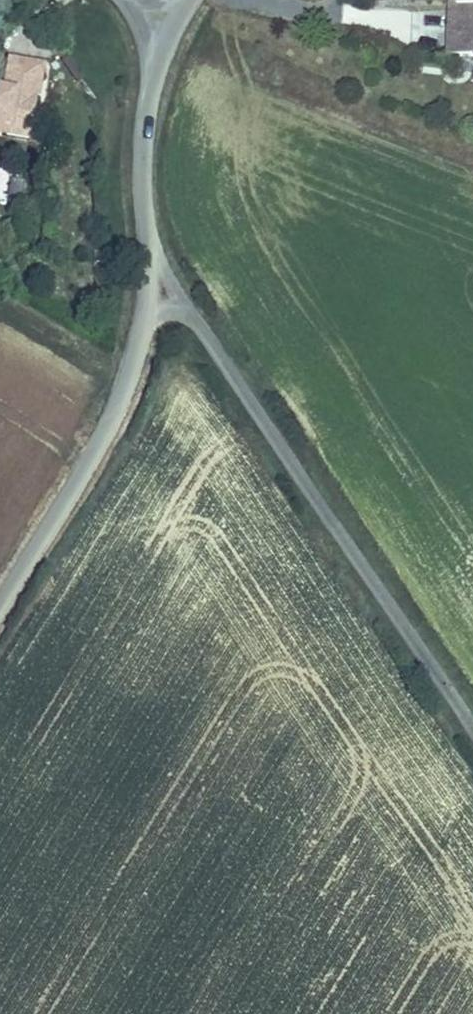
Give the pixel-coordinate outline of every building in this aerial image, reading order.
[(0,79),(0,116),(19,119),(22,110),(44,114),(56,58),(24,51),(18,82),(0,79)] [(42,124),(44,114),(22,110),(19,119),(42,124)]
